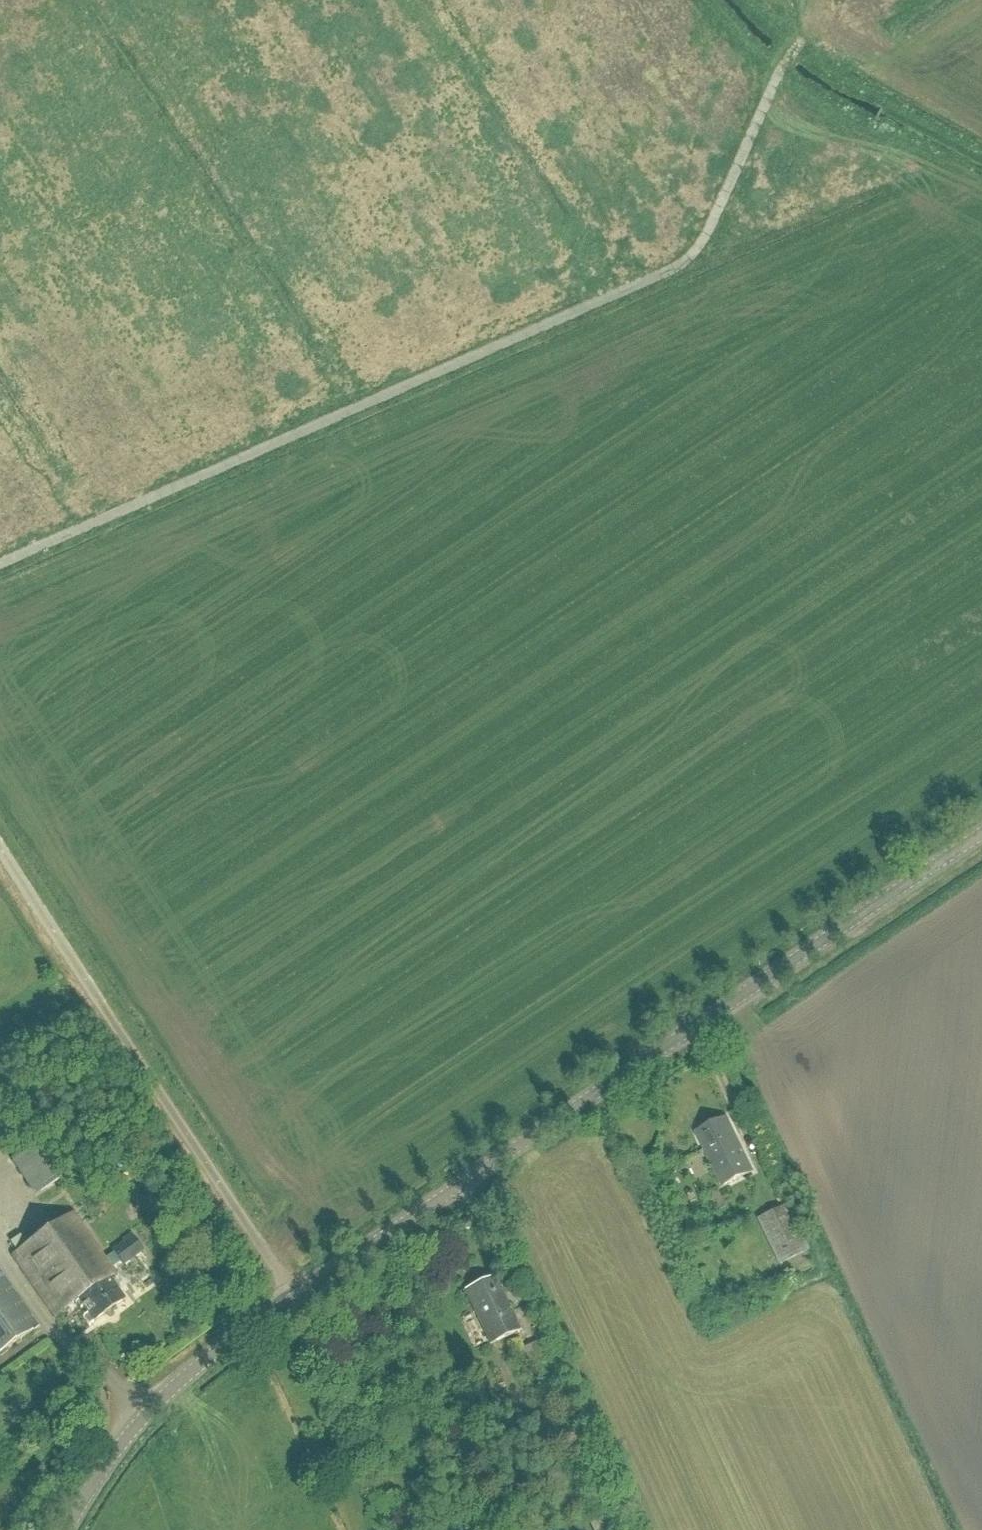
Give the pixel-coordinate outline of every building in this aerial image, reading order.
[(723,1187),(753,1172),(727,1118),(697,1133),(723,1187)] [(813,1249),(791,1203),(760,1218),(782,1264),(813,1249)] [(105,1260),(74,1215),(14,1256),(56,1317),(78,1302),(93,1324),(125,1302),(110,1280),(116,1276),(111,1269),(120,1262),(123,1266),(143,1252),(133,1240),(105,1260)] [(41,1326),(0,1271),(0,1356),(41,1326)] [(490,1345),(521,1331),(496,1277),(465,1291),(490,1345)] [(536,1374),(554,1366),(542,1341),(516,1352),(526,1375),(535,1371),(536,1374)]
